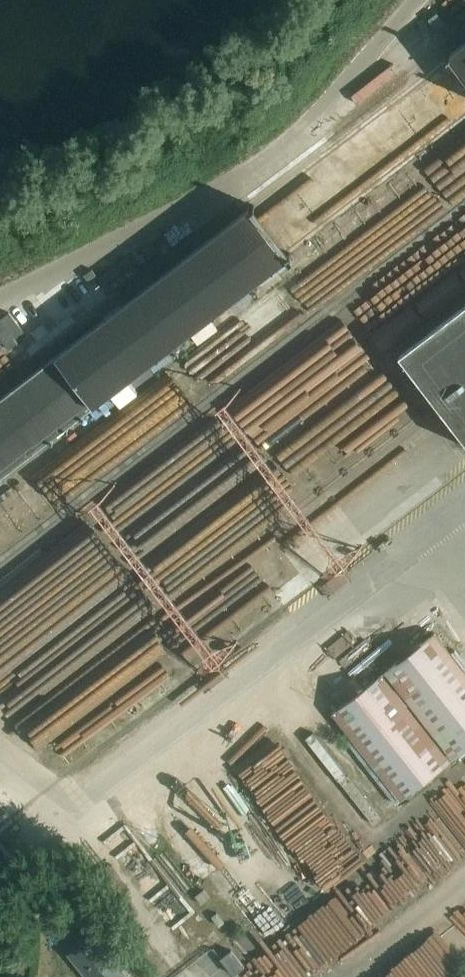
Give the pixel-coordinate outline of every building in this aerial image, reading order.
[(436,28),(445,21),(438,13),(430,19),(436,28)] [(446,56),(464,81),(464,42),(446,56)] [(0,399),(0,478),(95,405),(112,392),(122,405),(138,392),(128,379),(177,342),(190,332),(199,343),(218,329),(209,317),(292,254),(254,205),(57,356),(0,399)] [(149,258),(157,252),(151,244),(143,250),(149,258)] [(90,283),(99,277),(92,269),(84,275),(90,283)] [(401,354),(464,438),(464,305),(401,354)] [(464,751),(464,671),(435,632),(385,671),(454,759),(464,751)] [(401,801),(451,762),(382,673),(332,712),(401,801)] [(211,811),(182,835),(226,888),(227,888),(254,920),(290,890),(232,821),(225,827),(211,811)] [(332,878),(339,874),(331,861),(335,859),(326,843),(343,833),(339,827),(318,840),(326,853),(319,857),(332,878)] [(457,845),(458,856),(435,857),(436,872),(425,873),(425,884),(431,891),(436,891),(462,871),(462,864),(464,864),(464,845),(457,845)] [(304,864),(317,890),(327,885),(313,859),(304,864)] [(203,905),(211,899),(204,889),(196,895),(203,905)] [(219,926),(225,922),(217,912),(212,916),(219,926)] [(124,973),(93,934),(69,953),(88,976),(118,976),(124,973)] [(235,975),(244,967),(232,951),(222,959),(235,975)]
